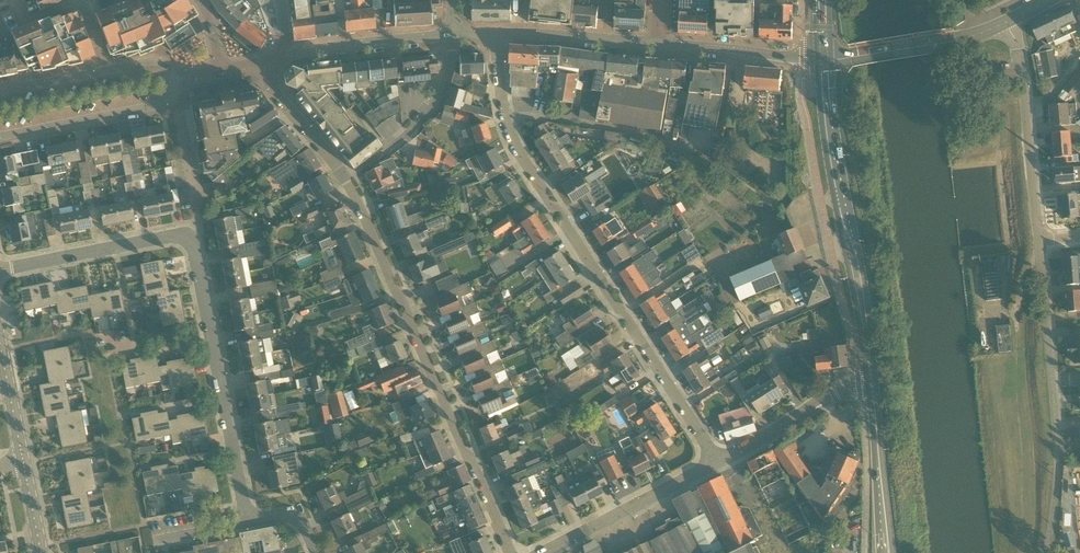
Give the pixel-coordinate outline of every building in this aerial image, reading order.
[(40,11),(61,1),(60,0),(36,0),(37,1),(36,2),(40,11)] [(95,14),(113,56),(154,48),(154,47),(153,47),(151,43),(163,38),(172,52),(196,36),(185,19),(194,13),(185,0),(157,0),(156,0),(142,6),(140,0),(129,0),(95,14)] [(102,10),(114,5),(111,0),(97,0),(102,10)] [(219,14),(242,0),(210,0),(219,14)] [(242,0),(219,14),(236,31),(252,15),(256,11),(251,5),(254,2),(252,0),(242,0)] [(289,2),(294,41),(306,40),(316,38),(312,15),(311,0),(289,0),(289,2)] [(337,33),(335,12),(334,12),(333,5),(334,4),(333,0),(311,0),(312,15),(316,38),(337,36),(337,33)] [(357,0),(355,0),(350,1),(351,12),(344,13),(346,32),(349,32),(350,34),(354,33),(354,31),(361,31),(357,0)] [(375,29),(372,10),(365,11),(363,0),(357,0),(361,31),(367,30),(368,32),(372,31),(372,29),(375,29)] [(395,27),(432,25),(431,6),(440,6),(440,0),(394,0),(394,6),(394,16),(390,16),(391,24),(394,24),(395,27)] [(473,22),(511,23),(511,0),(473,0),(473,22)] [(575,0),(532,0),(529,23),(572,26),(575,0)] [(598,18),(599,6),(591,6),(589,5),(590,0),(575,0),(572,26),(596,29),(598,18)] [(646,0),(636,0),(636,5),(633,5),(633,0),(606,0),(605,22),(615,23),(615,30),(644,31),(646,0)] [(678,32),(678,33),(707,35),(709,15),(708,15),(709,0),(681,0),(680,13),(678,32)] [(717,11),(717,34),(729,34),(729,36),(754,36),(754,0),(748,0),(748,2),(722,1),(722,0),(715,0),(715,1),(716,1),(716,11),(717,11)] [(760,5),(759,36),(759,40),(792,41),(793,6),(760,5)] [(1074,18),(1069,5),(1049,14),(1060,39),(1070,34),(1076,45),(1077,44),(1072,33),(1076,32),(1072,24),(1077,22),(1074,18)] [(260,8),(256,11),(252,15),(236,31),(261,50),(266,40),(266,39),(270,38),(260,8)] [(93,52),(86,35),(80,19),(76,20),(73,14),(60,19),(59,17),(61,16),(60,12),(11,32),(18,47),(28,67),(29,67),(28,65),(30,64),(34,71),(81,62),(90,58),(93,52)] [(1029,23),(1037,41),(1045,37),(1048,44),(1049,44),(1060,39),(1049,14),(1029,23)] [(2,77),(17,74),(17,71),(28,69),(10,36),(0,38),(0,77),(2,77)] [(1053,50),(1049,44),(1048,44),(1041,47),(1040,48),(1039,49),(1039,50),(1039,51),(1038,52),(1037,53),(1036,53),(1036,54),(1035,54),(1040,79),(1058,76),(1053,50)] [(530,88),(536,89),(538,75),(539,75),(539,73),(540,66),(541,47),(511,46),(510,64),(511,64),(511,73),(512,73),(511,87),(513,87),(513,96),(529,97),(530,88)] [(551,64),(559,66),(561,48),(541,47),(540,66),(539,73),(544,73),(545,66),(551,66),(551,64)] [(559,66),(558,70),(577,73),(578,68),(577,68),(580,51),(561,48),(559,66)] [(576,80),(577,80),(579,80),(580,75),(585,76),(586,72),(592,73),(595,74),(593,90),(603,92),(608,55),(594,53),(580,51),(577,68),(578,68),(577,73),(576,80)] [(461,80),(461,76),(471,75),(471,55),(470,55),(470,56),(459,56),(459,71),(454,71),(452,77),(461,80)] [(471,55),(471,75),(483,75),(483,55),(477,55),(471,55)] [(597,121),(597,120),(661,131),(667,90),(659,89),(659,88),(653,87),(647,86),(647,84),(644,83),(645,78),(644,78),(645,63),(639,63),(639,57),(608,55),(603,92),(599,108),(582,104),(581,107),(579,118),(597,121)] [(427,58),(417,59),(419,81),(430,80),(429,74),(437,73),(438,72),(437,61),(433,61),(432,56),(427,56),(427,58)] [(398,86),(399,86),(398,83),(404,82),(404,83),(419,81),(417,59),(416,59),(416,58),(401,59),(402,67),(396,68),(397,79),(398,86)] [(653,87),(654,79),(657,80),(659,59),(646,58),(645,63),(644,78),(645,78),(644,83),(647,84),(647,86),(653,87)] [(654,79),(653,87),(659,88),(659,89),(667,90),(668,90),(668,87),(670,87),(671,81),(673,60),(659,59),(657,80),(654,79)] [(381,61),(383,80),(397,79),(396,68),(395,60),(381,61)] [(671,81),(670,87),(683,88),(683,82),(685,82),(687,62),(673,60),(671,81)] [(381,61),(367,63),(369,82),(370,82),(383,80),(381,61)] [(342,85),(340,66),(339,62),(329,63),(316,64),(316,65),(306,66),(306,67),(303,68),(302,73),(292,69),(284,76),(286,86),(295,90),(296,89),(299,93),(294,97),(301,105),(300,105),(309,115),(315,122),(315,123),(322,132),(322,131),(328,139),(336,149),(342,156),(342,157),(353,170),(363,162),(363,163),(372,155),(382,147),(371,133),(370,134),(349,109),(344,113),(326,91),(328,90),(342,88),(342,85)] [(690,92),(689,92),(685,118),(683,124),(716,130),(723,95),(724,87),(726,65),(696,62),(695,73),(694,73),(690,92)] [(371,88),(370,82),(369,82),(367,63),(360,64),(354,64),(356,83),(355,83),(356,90),(371,88)] [(354,64),(340,66),(342,85),(355,83),(356,83),(354,64)] [(746,67),(745,78),(744,89),(780,92),(782,70),(746,67)] [(1063,89),(1063,90),(1059,96),(1069,104),(1074,98),(1079,91),(1079,68),(1063,89)] [(573,104),(577,80),(576,80),(577,73),(558,70),(557,74),(556,81),(554,100),(573,104)] [(549,72),(548,80),(556,81),(557,74),(549,72)] [(472,82),(472,88),(472,90),(484,94),(486,88),(473,84),(474,83),(472,82)] [(449,88),(444,106),(478,116),(478,114),(491,117),(488,108),(480,110),(463,105),(466,93),(449,88)] [(682,91),(680,100),(669,98),(666,114),(676,116),(677,116),(685,118),(689,92),(682,91)] [(779,121),(782,94),(756,91),(753,118),(779,121)] [(212,182),(224,173),(251,151),(241,139),(240,134),(250,132),(251,133),(277,116),(261,92),(232,98),(231,95),(232,95),(232,94),(219,96),(219,97),(220,97),(220,100),(190,106),(199,152),(198,152),(198,153),(201,153),(203,163),(202,163),(204,174),(206,174),(212,182)] [(389,102),(394,116),(401,113),(399,98),(389,102)] [(387,120),(394,116),(389,102),(379,107),(387,120)] [(1052,127),(1076,124),(1075,116),(1077,116),(1076,104),(1050,106),(1052,127)] [(379,107),(373,112),(381,124),(387,120),(379,107)] [(444,107),(442,116),(454,120),(457,111),(455,110),(444,107)] [(737,110),(726,108),(723,125),(734,127),(737,110)] [(373,112),(372,110),(365,115),(375,129),(381,124),(373,112)] [(469,115),(457,111),(454,120),(467,123),(469,115)] [(461,132),(463,137),(457,139),(459,147),(465,146),(466,147),(491,139),(486,124),(471,128),(471,129),(461,132)] [(305,146),(293,131),(287,125),(286,125),(260,142),(264,146),(261,148),(270,159),(272,157),(277,162),(288,153),(291,158),(305,146)] [(555,142),(549,134),(544,125),(535,130),(541,139),(536,142),(545,157),(571,140),(567,134),(560,139),(555,142)] [(162,126),(147,129),(150,146),(165,143),(162,126)] [(432,128),(425,129),(426,137),(433,136),(432,128)] [(137,152),(130,154),(134,174),(141,173),(138,158),(144,157),(142,148),(150,146),(147,129),(132,132),(135,149),(136,149),(137,152)] [(606,131),(604,143),(608,144),(620,146),(621,141),(622,134),(606,131)] [(1052,133),(1053,145),(1071,143),(1070,131),(1052,133)] [(119,134),(104,137),(109,164),(122,161),(126,176),(131,175),(134,174),(130,154),(122,155),(121,152),(122,152),(119,134)] [(622,134),(621,141),(629,143),(631,136),(622,134)] [(89,140),(91,152),(84,153),(86,163),(88,173),(97,171),(96,166),(109,164),(104,137),(89,140)] [(578,139),(573,142),(577,149),(582,145),(578,139)] [(571,140),(545,157),(555,172),(560,168),(565,176),(580,166),(575,159),(568,163),(561,151),(565,149),(567,152),(576,147),(571,140)] [(76,143),(61,146),(64,163),(79,160),(76,143)] [(1062,163),(1072,162),(1071,143),(1053,145),(1054,158),(1061,158),(1062,163)] [(175,161),(172,145),(165,147),(168,162),(175,161)] [(46,149),(46,153),(50,170),(43,171),(46,184),(47,191),(55,190),(52,175),(66,172),(66,170),(64,163),(61,146),(46,149)] [(294,173),(298,179),(287,186),(292,194),(304,186),(301,180),(308,176),(322,167),(309,148),(286,163),(285,162),(273,168),(282,182),(294,173)] [(415,150),(412,165),(432,169),(434,163),(438,164),(441,150),(432,148),(430,154),(415,150)] [(500,157),(498,157),(494,150),(477,159),(476,155),(465,161),(469,168),(472,169),(480,165),(485,174),(502,165),(501,163),(502,161),(500,157)] [(6,176),(6,181),(19,178),(18,173),(16,173),(14,164),(21,163),(22,167),(30,165),(39,164),(39,163),(37,155),(37,151),(12,155),(12,157),(0,159),(0,177),(6,176)] [(46,153),(37,155),(39,163),(42,163),(43,167),(43,171),(50,170),(46,153)] [(442,163),(451,168),(452,166),(454,167),(460,163),(447,156),(442,163)] [(379,164),(380,166),(366,173),(374,192),(384,187),(386,186),(387,191),(389,199),(409,195),(407,187),(403,188),(402,181),(401,179),(394,182),(389,173),(397,169),(392,158),(379,164)] [(83,184),(89,183),(92,183),(92,182),(91,178),(89,178),(88,173),(86,163),(79,164),(82,179),(79,179),(80,185),(83,184)] [(584,174),(581,176),(577,170),(563,180),(566,185),(564,186),(574,202),(582,197),(594,216),(608,207),(614,203),(612,200),(614,199),(601,179),(607,175),(605,172),(599,163),(584,173),(584,174)] [(1074,167),(1055,169),(1057,184),(1079,182),(1079,167),(1074,167)] [(131,175),(132,182),(135,198),(142,196),(142,200),(144,210),(144,211),(145,217),(160,214),(155,188),(145,190),(142,190),(140,181),(143,180),(141,173),(134,174),(131,175)] [(215,201),(227,194),(225,183),(224,173),(212,182),(214,191),(215,201)] [(168,185),(155,188),(160,214),(175,212),(171,191),(177,190),(173,174),(166,175),(168,185)] [(734,185),(738,180),(729,174),(725,179),(734,185)] [(41,193),(39,185),(36,175),(29,176),(17,179),(18,187),(2,190),(6,207),(13,205),(15,213),(24,211),(21,196),(32,194),(41,193)] [(323,175),(308,183),(313,192),(306,195),(310,202),(331,191),(323,175)] [(455,178),(441,180),(442,188),(456,187),(455,178)] [(522,196),(513,181),(499,189),(495,183),(484,190),(491,202),(502,195),(508,204),(522,196)] [(92,183),(89,183),(93,206),(100,205),(101,208),(100,208),(103,226),(118,223),(114,199),(101,201),(98,189),(94,189),(93,182),(92,182),(92,183)] [(127,196),(114,199),(118,223),(133,220),(130,202),(129,202),(129,199),(135,198),(132,182),(124,184),(127,196)] [(89,183),(83,184),(84,192),(83,192),(85,202),(80,203),(80,205),(72,207),(77,231),(92,228),(88,207),(93,206),(89,183)] [(670,207),(656,184),(645,191),(660,213),(670,207)] [(47,191),(53,219),(59,217),(62,234),(77,231),(72,207),(59,209),(55,190),(47,191)] [(391,232),(425,221),(422,212),(413,215),(406,217),(401,203),(411,200),(409,195),(389,199),(391,207),(383,209),(391,232)] [(1058,197),(1059,206),(1063,206),(1064,218),(1079,217),(1079,195),(1058,197)] [(310,210),(307,202),(290,210),(293,217),(304,213),(310,210)] [(303,236),(307,244),(349,224),(343,212),(344,209),(343,206),(340,205),(340,204),(322,212),(329,227),(314,234),(313,231),(303,236)] [(455,205),(456,214),(467,213),(466,204),(455,205)] [(270,206),(262,210),(264,214),(272,210),(270,206)] [(320,213),(317,207),(310,210),(304,213),(307,219),(320,213)] [(236,217),(232,218),(214,221),(217,235),(235,232),(242,230),(239,216),(250,214),(249,208),(235,211),(236,217)] [(596,240),(598,239),(603,246),(616,238),(618,241),(630,233),(616,210),(603,217),(607,223),(593,232),(595,234),(593,235),(596,240)] [(30,240),(27,228),(36,226),(34,214),(15,218),(17,225),(9,227),(13,244),(30,240)] [(512,233),(517,241),(528,234),(542,226),(534,214),(521,222),(511,229),(513,232),(512,233)] [(425,223),(428,230),(441,224),(442,226),(449,223),(448,222),(447,217),(438,217),(425,223)] [(496,237),(512,227),(506,218),(490,228),(496,237)] [(52,219),(53,219),(44,221),(47,237),(55,235),(52,219)] [(650,219),(631,231),(637,239),(655,227),(650,219)] [(515,243),(523,254),(549,238),(542,226),(528,234),(517,241),(515,243)] [(796,229),(779,236),(786,254),(730,278),(740,301),(781,284),(788,281),(797,277),(792,266),(807,260),(802,250),(805,249),(796,229)] [(685,230),(678,234),(681,239),(688,235),(685,231),(685,230)] [(425,247),(421,249),(418,242),(427,238),(424,231),(415,235),(414,235),(398,242),(405,257),(413,253),(414,253),(416,258),(417,257),(428,252),(425,247)] [(220,250),(237,246),(235,232),(217,235),(220,250)] [(439,273),(435,266),(433,260),(467,245),(466,242),(476,237),(475,232),(463,237),(429,251),(432,258),(410,268),(416,283),(429,278),(429,277),(439,273)] [(331,248),(334,256),(358,246),(353,233),(330,243),(328,237),(306,246),(308,251),(318,247),(320,253),(331,248)] [(245,244),(241,245),(243,251),(268,246),(267,240),(255,242),(245,244)] [(627,251),(623,244),(608,254),(609,255),(608,256),(611,261),(612,260),(616,266),(631,257),(631,256),(639,251),(635,245),(627,251)] [(694,244),(688,248),(695,259),(701,255),(694,244)] [(268,246),(243,251),(244,258),(270,253),(268,246)] [(323,282),(346,273),(344,268),(364,259),(358,246),(334,256),(339,268),(329,273),(328,270),(320,274),(323,282)] [(554,255),(551,250),(541,256),(524,267),(529,274),(537,269),(544,280),(567,265),(559,252),(558,253),(554,255)] [(291,262),(288,255),(273,262),(276,269),(291,262)] [(1079,270),(1079,263),(1079,256),(1063,258),(1064,272),(1079,270)] [(646,257),(634,265),(621,274),(629,286),(648,274),(643,266),(649,262),(646,257)] [(243,272),(240,259),(222,262),(225,276),(243,272)] [(263,263),(263,265),(264,268),(272,266),(271,259),(266,260),(264,261),(263,263)] [(500,259),(490,265),(494,272),(498,279),(508,272),(504,266),(500,259)] [(143,281),(166,276),(163,260),(140,265),(143,281)] [(1002,299),(997,260),(981,262),(986,301),(1002,299)] [(567,265),(544,280),(551,291),(543,297),(547,303),(557,297),(563,306),(583,293),(578,284),(574,286),(570,281),(575,278),(567,265)] [(524,267),(519,270),(524,277),(529,274),(524,267)] [(657,268),(648,274),(629,286),(636,298),(663,282),(660,277),(661,274),(657,268)] [(347,294),(349,294),(351,293),(358,290),(374,283),(369,270),(353,277),(349,279),(346,273),(323,282),(324,283),(327,290),(334,287),(343,284),(347,294)] [(1064,272),(1065,286),(1079,284),(1079,270),(1064,272)] [(805,299),(808,306),(829,297),(830,297),(831,297),(831,296),(831,295),(831,294),(831,293),(831,292),(830,292),(830,291),(829,291),(828,291),(827,291),(821,278),(820,278),(818,271),(811,274),(810,271),(802,275),(806,284),(800,287),(805,299)] [(243,272),(225,276),(228,290),(246,287),(243,272)] [(693,272),(680,280),(683,284),(692,279),(696,276),(693,272)] [(695,285),(707,278),(703,272),(696,276),(692,279),(695,285)] [(143,281),(146,297),(156,295),(169,292),(166,276),(143,281)] [(487,276),(483,282),(490,287),(494,280),(487,276)] [(712,289),(719,284),(714,277),(707,283),(712,289)] [(797,277),(788,281),(790,288),(799,284),(797,277)] [(251,293),(277,288),(275,281),(249,286),(251,293)] [(57,304),(55,292),(53,282),(36,285),(41,308),(56,304),(57,304)] [(355,307),(357,306),(380,296),(374,283),(358,290),(351,293),(349,294),(355,307)] [(467,283),(440,294),(443,301),(436,304),(438,307),(436,312),(441,314),(442,317),(449,314),(465,307),(461,297),(471,293),(467,283)] [(41,308),(36,285),(20,288),(24,311),(41,308)] [(278,293),(278,294),(279,298),(290,295),(285,285),(277,289),(278,293)] [(91,309),(88,296),(86,286),(70,289),(75,312),(90,309),(91,309)] [(277,289),(277,288),(251,293),(252,299),(254,299),(272,295),(278,294),(278,293),(277,289)] [(70,289),(55,292),(57,304),(56,304),(58,315),(75,312),(70,289)] [(125,312),(120,290),(104,293),(109,316),(125,312)] [(169,292),(156,295),(160,311),(182,306),(179,290),(169,292)] [(655,297),(654,297),(641,306),(649,317),(664,308),(660,301),(668,296),(664,291),(655,297)] [(1066,292),(1067,312),(1079,311),(1079,291),(1066,292)] [(730,302),(724,292),(717,297),(724,306),(730,302)] [(104,293),(88,296),(91,309),(90,309),(92,319),(109,316),(104,293)] [(280,301),(283,310),(284,310),(292,307),(294,307),(293,304),(301,301),(298,293),(290,295),(279,298),(279,299),(280,301)] [(684,318),(704,305),(699,297),(685,306),(679,310),(684,318)] [(251,313),(248,300),(230,303),(233,317),(251,313)] [(475,302),(465,307),(449,314),(452,320),(445,323),(446,327),(444,331),(449,333),(450,336),(457,333),(474,326),(481,323),(477,313),(479,313),(475,302)] [(495,307),(499,314),(507,310),(503,303),(495,307)] [(669,320),(678,314),(672,303),(649,317),(649,318),(647,319),(651,324),(652,323),(656,329),(669,320)] [(367,326),(370,332),(376,330),(384,327),(395,323),(387,304),(369,311),(370,313),(373,320),(374,323),(367,326)] [(708,326),(702,317),(709,312),(705,305),(684,318),(687,323),(685,324),(693,336),(708,326)] [(769,305),(757,310),(761,319),(773,314),(769,305)] [(182,306),(160,311),(161,316),(163,327),(185,323),(182,306)] [(335,319),(352,314),(349,306),(333,311),(329,312),(331,320),(335,319)] [(557,342),(561,348),(576,339),(581,335),(590,329),(591,329),(592,329),(587,322),(594,318),(592,315),(593,310),(588,309),(586,306),(577,312),(574,307),(566,312),(571,320),(565,325),(562,326),(566,332),(555,338),(557,342)] [(57,308),(50,309),(51,316),(58,315),(57,308)] [(236,331),(244,330),(245,336),(272,331),(272,330),(273,330),(272,323),(263,325),(260,311),(257,312),(233,317),(233,318),(231,318),(233,326),(235,326),(236,331)] [(505,314),(505,315),(500,317),(503,326),(506,325),(511,322),(509,317),(508,315),(506,316),(505,314)] [(153,322),(146,323),(148,330),(155,329),(153,322)] [(474,326),(457,333),(460,340),(453,343),(454,346),(452,351),(457,353),(458,355),(465,353),(489,342),(485,333),(488,332),(483,322),(481,323),(474,326)] [(527,327),(525,324),(521,323),(517,325),(521,331),(527,327)] [(662,338),(670,350),(693,336),(685,324),(662,338)] [(1009,325),(1006,325),(996,326),(999,353),(1012,351),(1009,325)] [(318,330),(308,328),(307,337),(317,339),(318,330)] [(720,341),(726,338),(720,328),(701,340),(707,349),(718,342),(718,343),(720,341)] [(815,329),(807,330),(808,334),(808,339),(816,339),(815,329)] [(577,367),(579,369),(607,352),(603,346),(609,342),(608,339),(609,334),(604,333),(602,330),(594,335),(585,341),(581,335),(576,339),(580,345),(568,352),(573,361),(577,367)] [(245,336),(246,342),(238,344),(241,358),(265,353),(262,340),(274,338),(272,331),(245,336)] [(364,334),(346,342),(349,351),(368,343),(364,334)] [(742,338),(747,346),(754,341),(750,334),(742,338)] [(759,340),(764,350),(772,347),(767,336),(767,337),(765,334),(758,338),(760,340),(759,340)] [(670,350),(677,362),(691,353),(690,353),(700,347),(693,336),(670,350)] [(1073,336),(1074,344),(1071,345),(1072,355),(1074,355),(1075,363),(1079,363),(1079,336),(1073,336)] [(287,338),(279,340),(281,349),(289,347),(287,338)] [(384,348),(383,347),(373,351),(373,353),(377,360),(384,357),(388,365),(392,363),(406,357),(399,341),(384,348)] [(467,375),(474,372),(490,365),(500,360),(492,341),(489,342),(465,353),(468,359),(461,362),(463,365),(461,370),(466,372),(467,375)] [(349,351),(347,352),(350,360),(353,359),(373,351),(369,342),(368,343),(349,351)] [(718,342),(707,349),(710,355),(721,348),(718,343),(718,342)] [(755,342),(748,347),(752,354),(760,349),(755,342)] [(73,354),(84,352),(82,344),(71,347),(73,354)] [(833,369),(849,366),(846,345),(830,347),(831,356),(833,369)] [(46,368),(72,363),(68,347),(43,352),(46,368)] [(533,358),(542,354),(538,347),(530,351),(533,358)] [(244,372),(253,370),(254,376),(281,371),(279,365),(261,369),(261,364),(267,363),(265,353),(241,358),(244,372)] [(716,363),(727,358),(724,353),(713,359),(716,363)] [(601,368),(604,373),(613,367),(618,374),(631,365),(624,354),(610,362),(601,368)] [(788,355),(777,358),(782,368),(790,364),(788,355)] [(800,360),(801,368),(802,377),(818,375),(818,370),(833,369),(831,356),(800,360)] [(138,358),(143,385),(160,382),(161,381),(158,367),(156,358),(150,360),(150,361),(148,361),(147,360),(147,357),(138,358)] [(697,363),(683,372),(691,383),(704,374),(713,369),(709,363),(710,362),(707,357),(697,363)] [(126,388),(143,385),(138,358),(129,360),(130,363),(130,365),(128,365),(128,364),(121,365),(126,388)] [(184,364),(184,362),(183,359),(175,361),(180,387),(197,384),(193,360),(186,362),(186,363),(184,364)] [(474,391),(475,394),(482,391),(498,384),(494,375),(504,370),(500,360),(490,365),(474,372),(476,378),(470,381),(471,385),(469,389),(474,391)] [(162,391),(163,390),(180,387),(175,361),(166,362),(167,366),(167,367),(165,367),(164,366),(158,367),(161,381),(160,382),(162,391)] [(774,380),(761,388),(773,406),(785,398),(779,389),(785,385),(771,362),(765,366),(774,380)] [(46,368),(49,384),(65,381),(75,379),(72,363),(46,368)] [(587,375),(596,369),(592,363),(583,369),(587,375)] [(631,365),(618,374),(621,380),(612,386),(616,391),(625,385),(625,386),(639,377),(631,365)] [(409,393),(408,389),(421,383),(417,374),(418,374),(417,371),(416,371),(415,370),(406,374),(403,366),(355,385),(357,391),(379,382),(384,393),(394,389),(398,398),(409,393)] [(540,379),(535,369),(528,373),(533,383),(540,379)] [(713,369),(704,374),(691,383),(698,395),(712,386),(720,380),(713,369)] [(725,378),(728,383),(731,382),(739,376),(736,370),(725,378)] [(249,399),(267,395),(264,381),(282,378),(281,371),(254,376),(255,383),(246,385),(249,399)] [(544,378),(548,387),(557,383),(552,374),(544,378)] [(321,375),(311,377),(313,391),(324,389),(321,375)] [(743,377),(742,375),(739,376),(731,382),(738,393),(741,398),(747,407),(747,408),(753,405),(759,415),(773,406),(761,388),(758,384),(746,392),(741,383),(743,382),(743,377)] [(300,379),(295,380),(297,390),(302,389),(302,387),(308,386),(306,378),(300,379)] [(498,384),(482,391),(485,398),(478,401),(479,404),(477,409),(482,411),(483,413),(486,412),(488,415),(495,412),(516,403),(511,390),(512,390),(508,380),(498,384)] [(39,386),(42,402),(68,397),(65,381),(49,384),(39,386)] [(731,382),(728,383),(719,389),(724,397),(731,398),(738,393),(731,382)] [(187,391),(180,393),(182,400),(188,399),(187,391)] [(334,419),(348,415),(342,391),(328,395),(334,419)] [(127,395),(128,401),(135,400),(134,393),(127,395)] [(260,411),(261,417),(289,412),(292,411),(301,410),(300,403),(277,407),(274,394),(273,394),(267,395),(249,399),(252,413),(260,411)] [(629,396),(618,403),(628,418),(639,411),(629,396)] [(68,397),(42,402),(45,418),(56,416),(71,413),(68,397)] [(614,397),(604,404),(607,409),(618,402),(614,397)] [(413,416),(413,417),(416,424),(432,417),(425,401),(410,408),(407,400),(391,405),(394,412),(389,414),(394,424),(413,416)] [(700,401),(695,405),(698,411),(700,410),(704,407),(701,403),(701,402),(700,401)] [(575,403),(566,408),(573,418),(573,419),(582,413),(576,405),(575,403)] [(643,412),(643,413),(634,419),(637,425),(647,419),(652,427),(665,418),(656,404),(650,408),(649,407),(646,407),(643,409),(643,411),(643,412)] [(318,427),(330,425),(326,407),(314,409),(318,427)] [(747,408),(747,407),(740,409),(743,416),(722,422),(728,440),(756,431),(752,421),(755,420),(747,408)] [(148,412),(153,439),(171,435),(168,421),(169,421),(167,412),(166,412),(160,413),(160,415),(158,415),(158,414),(157,410),(148,412)] [(84,427),(81,411),(71,413),(56,416),(59,432),(84,427)] [(139,419),(138,418),(132,419),(136,442),(153,439),(148,412),(140,414),(141,417),(141,419),(139,419)] [(261,417),(263,424),(254,426),(257,440),(284,435),(281,421),(290,419),(289,412),(261,417)] [(203,414),(197,415),(197,417),(195,417),(194,416),(194,413),(185,414),(190,441),(207,438),(208,437),(203,414)] [(168,421),(171,435),(173,444),(190,441),(185,414),(176,416),(177,419),(177,421),(175,421),(175,420),(169,421),(168,421)] [(652,427),(638,436),(652,459),(658,455),(653,446),(661,441),(661,442),(675,433),(665,418),(652,427)] [(492,425),(492,424),(479,430),(485,444),(503,436),(500,428),(502,428),(500,421),(492,425)] [(523,435),(524,435),(533,431),(529,422),(518,426),(519,428),(505,434),(509,442),(520,437),(523,435)] [(326,442),(341,439),(338,424),(323,427),(326,442)] [(84,427),(59,432),(62,448),(87,443),(84,427)] [(422,454),(444,445),(438,432),(431,435),(428,428),(400,437),(402,444),(413,441),(419,455),(422,454)] [(360,447),(369,443),(375,440),(371,430),(355,437),(360,447)] [(93,433),(95,441),(102,440),(101,431),(93,433)] [(281,450),(282,456),(296,453),(295,446),(287,448),(284,435),(257,440),(260,454),(277,450),(281,450)] [(642,454),(647,452),(643,444),(638,436),(630,440),(633,445),(622,450),(635,476),(649,468),(642,454)] [(792,438),(785,443),(774,451),(824,521),(827,524),(840,513),(833,508),(844,491),(839,488),(841,486),(843,482),(849,484),(859,462),(859,458),(856,455),(854,454),(850,454),(847,457),(841,454),(843,450),(832,445),(819,472),(829,479),(828,480),(822,490),(795,451),(800,448),(792,438)] [(207,442),(200,444),(201,452),(209,450),(207,442)] [(590,457),(595,455),(587,442),(583,445),(590,457)] [(422,454),(419,455),(425,469),(415,474),(418,481),(432,474),(429,467),(450,458),(444,445),(422,454)] [(582,445),(565,454),(569,461),(586,453),(582,445)] [(187,446),(180,448),(181,456),(189,455),(187,446)] [(510,460),(521,456),(526,454),(522,446),(521,446),(515,449),(507,452),(506,451),(491,457),(498,473),(513,466),(510,460)] [(360,449),(353,451),(355,458),(362,456),(360,449)] [(757,479),(780,467),(772,451),(749,463),(750,465),(748,465),(752,473),(754,472),(757,479)] [(271,489),(287,486),(300,484),(297,474),(295,461),(298,460),(296,453),(282,456),(272,458),(273,464),(274,471),(268,472),(271,489)] [(558,457),(561,463),(567,461),(564,454),(558,457)] [(527,469),(540,463),(537,455),(523,461),(527,469)] [(609,482),(610,482),(623,475),(618,466),(613,456),(599,463),(609,482)] [(68,479),(94,474),(90,458),(65,463),(68,479)] [(534,493),(531,486),(528,478),(549,469),(545,461),(541,463),(540,463),(527,469),(517,473),(521,482),(505,489),(511,503),(534,493)] [(164,492),(181,489),(179,475),(177,466),(170,467),(171,468),(169,469),(168,467),(168,464),(159,466),(164,492)] [(439,495),(455,489),(469,483),(470,482),(463,464),(460,465),(447,472),(451,482),(436,488),(425,493),(428,500),(439,495)] [(149,471),(143,472),(142,473),(146,495),(147,496),(164,492),(159,466),(150,468),(151,471),(151,472),(149,473),(149,471)] [(195,473),(196,473),(201,495),(218,491),(214,468),(207,469),(207,471),(205,471),(205,470),(204,466),(194,468),(195,472),(195,473)] [(813,533),(780,467),(757,479),(768,503),(780,526),(789,545),(790,545),(790,544),(813,533)] [(577,478),(588,500),(602,493),(599,488),(605,484),(598,470),(591,473),(594,479),(588,482),(581,469),(574,472),(577,479),(577,478)] [(369,487),(378,483),(373,471),(364,475),(369,487)] [(183,498),(201,495),(196,473),(195,473),(186,475),(186,473),(179,475),(181,489),(183,498)] [(87,492),(97,490),(94,474),(68,479),(71,495),(87,492)] [(561,474),(554,477),(556,482),(557,483),(561,493),(568,490),(565,484),(561,474)] [(698,488),(729,552),(730,552),(749,545),(755,541),(754,541),(753,540),(763,535),(750,509),(742,506),(738,508),(722,476),(698,488)] [(111,486),(110,480),(109,478),(103,480),(104,488),(111,487),(111,486)] [(577,479),(565,484),(568,490),(569,490),(570,492),(568,493),(575,507),(588,500),(577,478),(577,479)] [(562,494),(561,493),(557,483),(550,486),(554,497),(562,494)] [(454,498),(457,502),(474,495),(470,485),(442,497),(442,496),(435,499),(438,505),(444,502),(454,498)] [(339,502),(343,500),(346,506),(370,495),(367,488),(347,498),(344,492),(336,495),(331,486),(317,493),(317,495),(315,497),(318,502),(321,502),(325,510),(339,503),(339,502)] [(699,492),(693,495),(691,491),(673,500),(681,516),(685,524),(701,552),(729,552),(698,488),(699,492)] [(531,510),(528,504),(543,497),(540,490),(534,493),(511,503),(517,516),(531,510)] [(90,508),(87,492),(71,495),(61,497),(64,513),(90,508)] [(350,513),(347,514),(331,522),(338,538),(355,530),(351,522),(364,515),(361,509),(367,506),(368,509),(371,509),(376,507),(370,495),(346,506),(350,513)] [(444,511),(444,512),(447,517),(443,518),(443,519),(478,504),(474,495),(457,502),(453,507),(444,511)] [(557,499),(555,499),(549,502),(551,507),(553,511),(555,516),(563,512),(561,508),(558,502),(557,499)] [(443,519),(446,525),(453,522),(455,526),(482,514),(478,504),(443,519)] [(90,508),(64,513),(67,529),(93,524),(90,508)] [(154,508),(147,510),(149,517),(156,515),(154,508)] [(556,522),(553,515),(536,523),(531,510),(517,516),(522,530),(530,526),(533,532),(547,526),(546,526),(556,522)] [(482,514),(455,526),(459,535),(487,523),(482,514)] [(685,524),(681,516),(656,529),(660,537),(651,541),(657,552),(701,552),(685,524)] [(352,547),(344,551),(345,552),(364,552),(363,550),(371,546),(370,544),(368,541),(377,536),(388,531),(385,524),(361,536),(364,542),(352,547)] [(276,526),(239,533),(240,537),(243,552),(250,552),(248,543),(262,540),(265,552),(266,552),(280,550),(276,526)] [(451,540),(447,531),(441,534),(445,543),(451,540)] [(472,552),(491,552),(484,538),(474,542),(469,544),(465,536),(453,541),(458,552),(470,552),(472,552)] [(216,542),(219,552),(243,552),(240,537),(216,542)] [(126,548),(125,540),(124,539),(117,541),(119,552),(127,552),(126,548)] [(194,552),(219,552),(216,542),(193,547),(193,550),(194,552)] [(649,542),(645,544),(629,552),(654,552),(649,542)] [(586,547),(586,552),(602,552),(600,546),(595,543),(586,547)] [(730,552),(760,552),(757,546),(751,549),(749,545),(730,552)]
